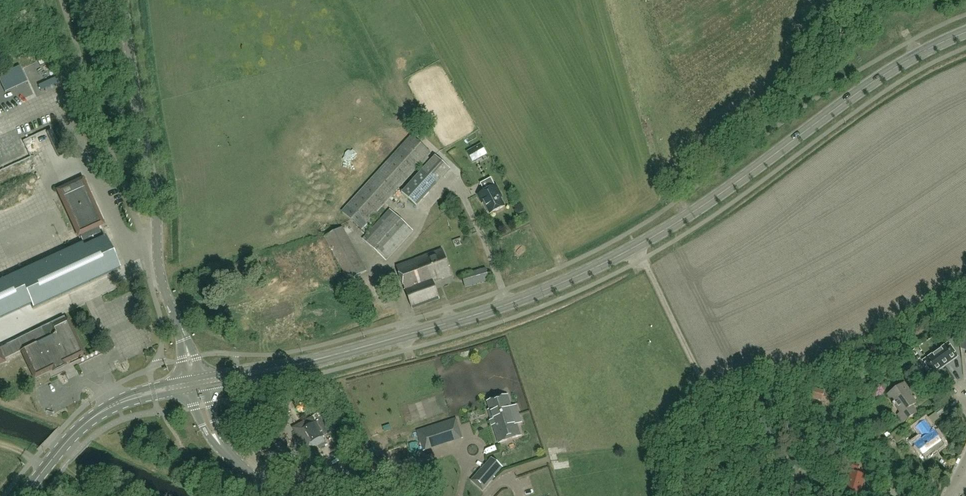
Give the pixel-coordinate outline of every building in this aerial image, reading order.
[(57,78),(39,86),(41,91),(59,83),(57,78)] [(409,197),(417,204),(439,179),(431,172),(409,197)] [(500,194),(496,186),(495,186),(491,179),(480,184),(484,192),(478,195),(482,204),(484,203),(490,214),(505,207),(499,195),(500,194)] [(79,234),(97,225),(101,224),(85,188),(87,187),(84,180),(58,192),(61,199),(63,198),(79,234)] [(364,230),(388,204),(368,187),(345,213),(364,230)] [(393,210),(365,239),(389,262),(417,233),(393,210)] [(33,308),(119,269),(105,237),(103,238),(97,225),(79,234),(85,247),(19,277),(33,308)] [(337,231),(341,240),(344,239),(353,263),(360,260),(348,227),(337,231)] [(433,283),(452,276),(442,250),(397,267),(413,309),(440,299),(433,283)] [(504,268),(509,258),(497,252),(493,262),(504,268)] [(465,288),(490,281),(486,268),(469,273),(469,272),(465,273),(465,274),(462,275),(465,288)] [(13,315),(0,284),(0,320),(13,315)] [(31,346),(23,350),(36,375),(82,353),(64,317),(25,335),(31,346)] [(23,350),(31,346),(25,335),(19,323),(0,332),(0,347),(1,349),(0,349),(0,354),(3,360),(23,350)] [(956,356),(947,344),(923,362),(932,375),(938,371),(957,358),(956,356)] [(903,423),(917,413),(913,406),(916,404),(909,392),(910,391),(905,384),(888,396),(894,404),(893,405),(894,407),(897,405),(902,413),(898,416),(903,423)] [(823,396),(830,398),(831,392),(825,390),(825,392),(809,387),(806,397),(807,397),(806,399),(811,400),(811,398),(822,401),(823,396)] [(521,423),(519,415),(519,414),(516,406),(511,408),(507,396),(488,402),(491,410),(489,411),(499,443),(520,436),(517,424),(521,423)] [(412,416),(419,407),(408,398),(401,406),(412,416)] [(300,425),(294,428),(307,452),(325,442),(313,418),(300,425)] [(462,438),(458,426),(456,419),(418,432),(424,451),(455,441),(462,438)] [(925,459),(943,445),(934,432),(933,432),(925,422),(917,428),(925,438),(915,446),(925,459)] [(477,438),(478,446),(485,444),(484,436),(477,438)] [(502,468),(491,458),(471,480),(483,490),(502,468)] [(371,461),(375,472),(381,469),(376,459),(371,461)] [(786,477),(795,480),(801,465),(791,462),(786,477)] [(856,488),(861,490),(865,476),(851,472),(846,491),(855,493),(856,488)] [(412,479),(407,482),(413,492),(418,490),(412,479)] [(718,492),(710,487),(705,495),(716,495),(718,492)]
